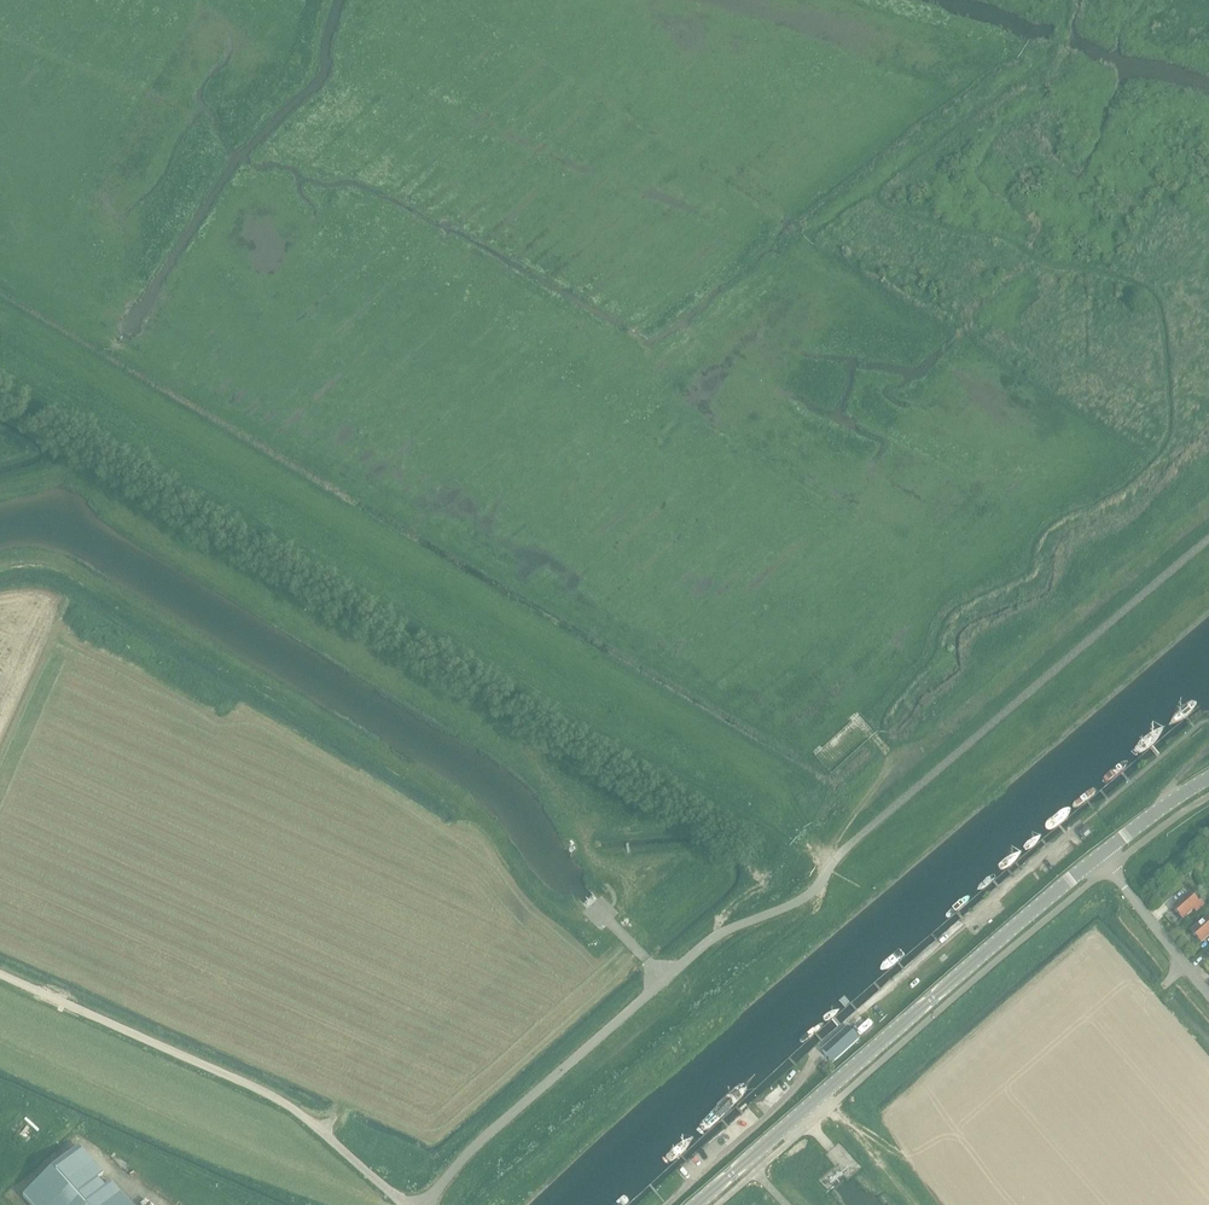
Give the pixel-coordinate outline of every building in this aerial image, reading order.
[(1084,839),(1092,832),(1087,827),(1079,834),(1084,839)] [(1173,908),(1183,918),(1194,908),(1196,911),(1203,905),(1201,902),(1198,904),(1189,893),(1173,908)] [(1208,917),(1192,931),(1201,942),(1208,935),(1208,918),(1208,917)] [(852,1026),(826,1049),(836,1059),(837,1058),(859,1038),(861,1036),(852,1026)] [(23,1195),(31,1204),(130,1204),(110,1183),(104,1188),(96,1180),(103,1174),(78,1146),(23,1195)]
